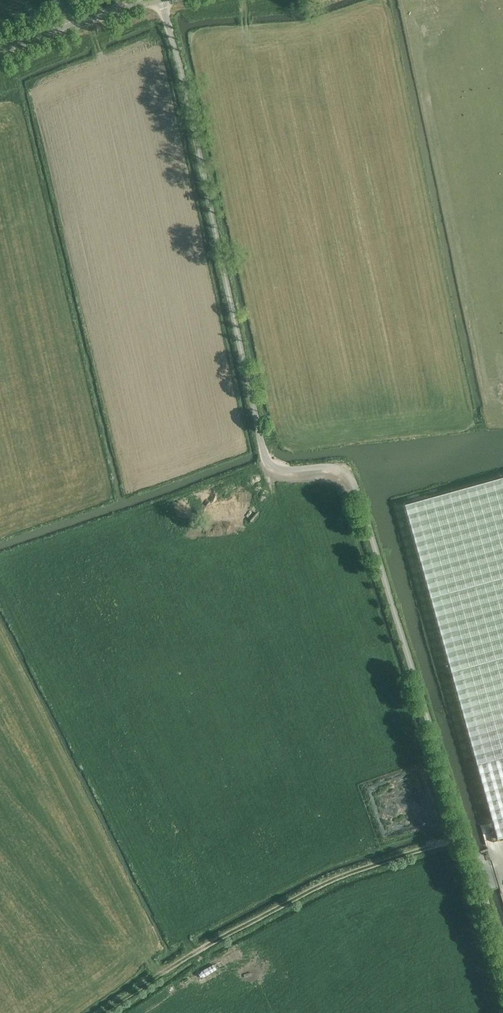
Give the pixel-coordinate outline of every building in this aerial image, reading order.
[(405,505),(498,839),(502,838),(502,478),(405,505)] [(201,972),(203,978),(218,971),(216,966),(201,972)]
